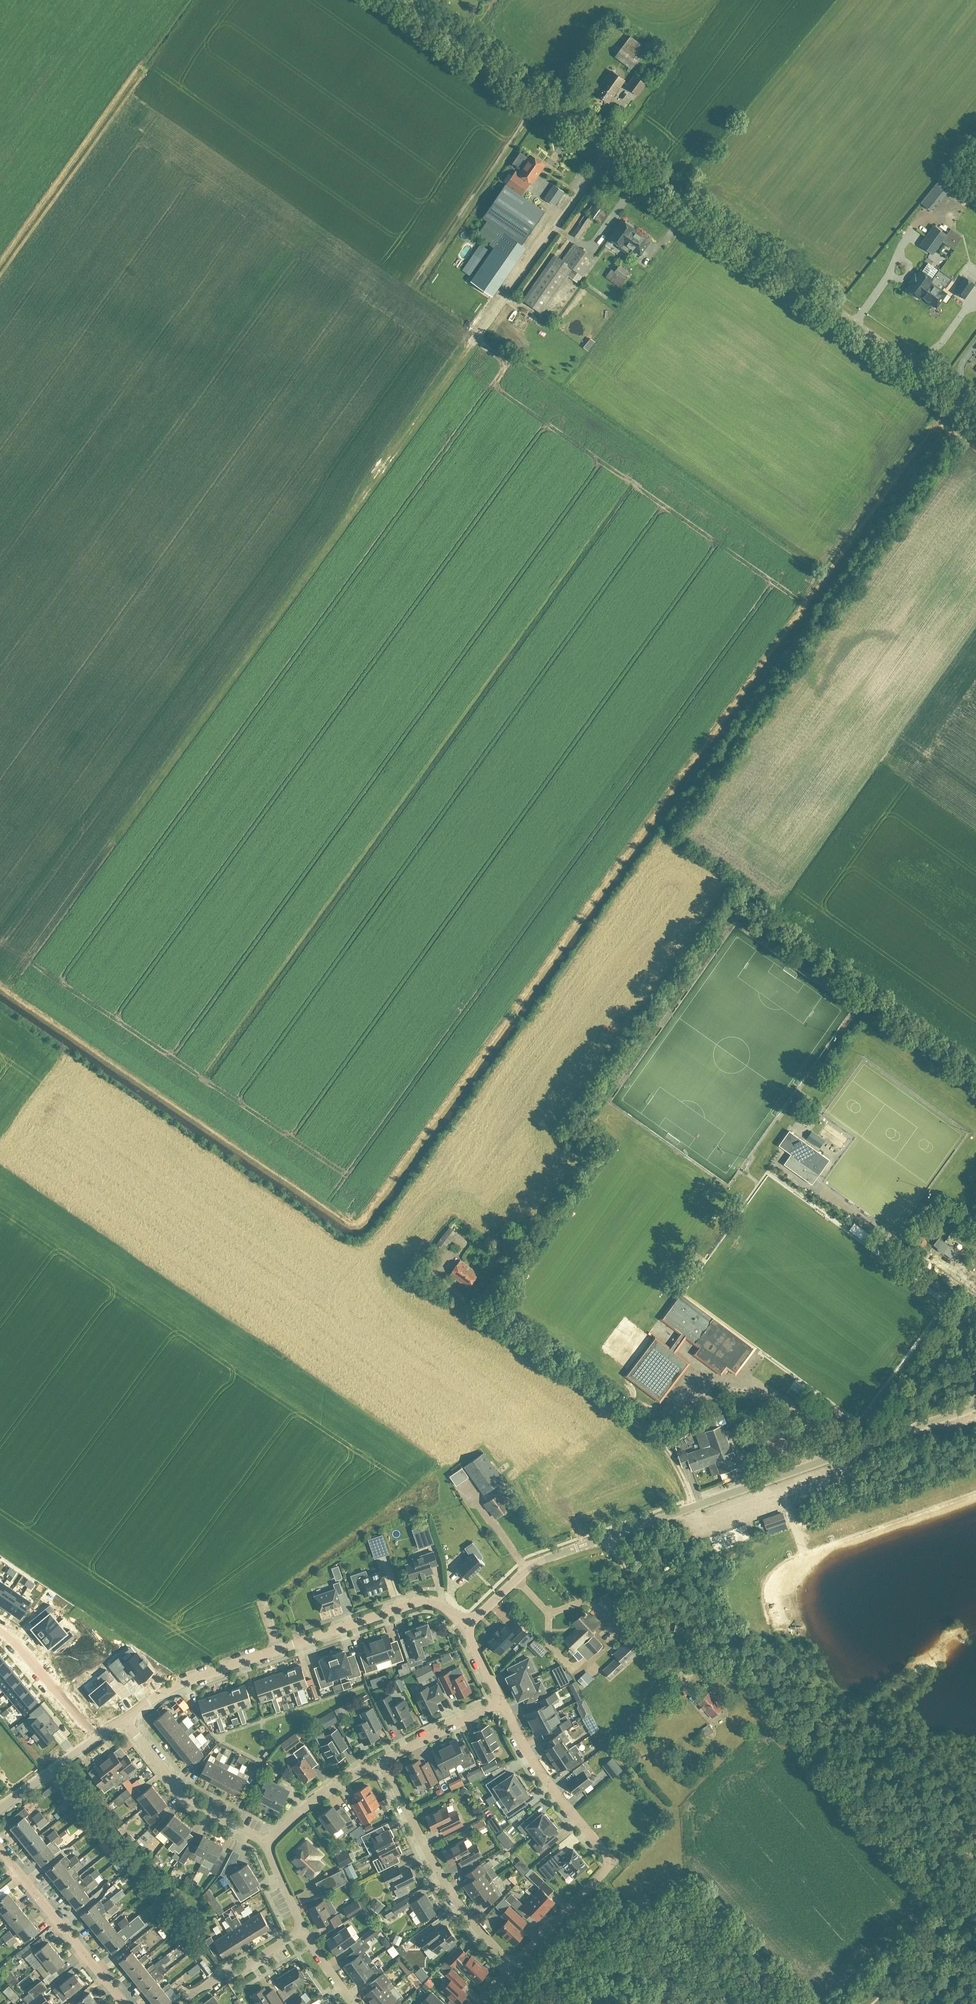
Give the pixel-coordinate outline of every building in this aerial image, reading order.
[(632,69),(647,48),(631,36),(615,57),(632,69)] [(609,102),(625,80),(612,71),(596,93),(609,102)] [(635,75),(627,86),(639,95),(647,84),(635,75)] [(532,156),(526,165),(538,173),(544,164),(532,156)] [(526,165),(519,174),(516,171),(507,185),(506,185),(483,217),(522,245),(545,212),(522,195),(531,182),(532,182),(538,173),(526,165)] [(555,205),(564,192),(554,185),(545,198),(555,205)] [(939,199),(930,191),(921,202),(930,210),(939,199)] [(600,223),(608,211),(594,201),(586,213),(587,213),(572,235),(578,239),(594,218),(600,223)] [(622,220),(610,238),(622,247),(623,246),(627,250),(629,247),(641,255),(650,242),(634,231),(635,229),(632,227),(633,225),(627,221),(625,222),(622,220)] [(947,235),(934,226),(920,245),(933,254),(947,235)] [(951,229),(947,235),(942,241),(953,249),(962,237),(951,229)] [(470,241),(476,247),(482,240),(476,235),(470,241)] [(583,275),(595,258),(575,243),(574,244),(563,260),(557,256),(525,301),(541,312),(572,267),(583,275)] [(463,268),(472,274),(489,250),(480,244),(463,268)] [(924,268),(935,275),(939,267),(929,260),(924,268)] [(618,265),(615,270),(627,278),(630,273),(618,265)] [(939,270),(933,279),(921,295),(929,301),(928,302),(934,307),(935,305),(937,307),(946,294),(936,287),(945,274),(939,270)] [(921,295),(933,279),(921,271),(908,290),(909,291),(909,292),(913,295),(914,294),(919,298),(921,295)] [(974,284),(965,278),(955,292),(964,298),(974,284)] [(806,1110),(799,1120),(806,1125),(813,1116),(806,1110)] [(790,1131),(779,1145),(791,1154),(784,1164),(812,1184),(830,1160),(790,1131)] [(854,1223),(849,1230),(869,1244),(874,1237),(854,1223)] [(440,1255),(451,1239),(444,1234),(433,1250),(440,1255)] [(521,1248),(526,1240),(520,1235),(514,1243),(521,1248)] [(959,1251),(938,1235),(933,1243),(953,1258),(959,1251)] [(468,1288),(479,1273),(460,1260),(450,1274),(468,1288)] [(442,1292),(447,1286),(439,1280),(434,1286),(442,1292)] [(740,1357),(747,1347),(717,1325),(716,1326),(710,1322),(679,1298),(664,1318),(695,1342),(697,1340),(703,1344),(696,1354),(720,1373),(727,1364),(731,1368),(737,1360),(741,1362),(743,1359),(740,1357)] [(660,1399),(666,1392),(687,1363),(655,1339),(628,1375),(660,1399)] [(790,1389),(790,1390),(786,1395),(794,1401),(799,1394),(790,1389)] [(720,1473),(722,1479),(728,1477),(726,1471),(737,1467),(732,1455),(734,1455),(731,1446),(729,1447),(722,1426),(716,1427),(713,1419),(695,1431),(702,1449),(687,1454),(686,1453),(679,1456),(682,1466),(690,1464),(692,1470),(716,1462),(720,1473)] [(483,1495),(504,1480),(484,1452),(463,1467),(483,1495)] [(462,1468),(450,1476),(456,1486),(469,1477),(462,1468)] [(510,1507),(500,1493),(484,1504),(488,1510),(490,1508),(496,1517),(503,1512),(505,1514),(509,1511),(508,1509),(510,1507)] [(802,1506),(794,1509),(798,1520),(806,1517),(802,1506)] [(764,1519),(767,1528),(785,1521),(782,1513),(764,1519)] [(429,1523),(420,1526),(427,1545),(435,1542),(429,1523)] [(380,1551),(387,1549),(382,1535),(369,1540),(371,1547),(377,1545),(380,1551)] [(471,1555),(457,1569),(468,1581),(485,1564),(481,1559),(483,1557),(473,1542),(472,1542),(473,1544),(467,1548),(471,1555)] [(414,1558),(415,1561),(406,1565),(411,1580),(419,1578),(420,1578),(425,1576),(433,1573),(431,1567),(438,1565),(433,1552),(414,1558)] [(537,1568),(543,1579),(553,1574),(547,1563),(537,1568)] [(338,1580),(343,1578),(338,1566),(332,1568),(334,1576),(336,1575),(338,1580)] [(388,1588),(382,1571),(353,1581),(357,1590),(362,1588),(365,1596),(388,1588)] [(335,1589),(316,1596),(315,1596),(315,1597),(320,1611),(321,1611),(340,1604),(340,1605),(341,1604),(340,1604),(337,1595),(343,1593),(339,1581),(333,1583),(335,1589)] [(0,1589),(0,1603),(3,1605),(13,1589),(4,1583),(0,1589)] [(13,1589),(3,1605),(12,1611),(22,1595),(13,1589)] [(22,1595),(12,1611),(21,1617),(32,1601),(22,1595)] [(33,1629),(32,1630),(36,1635),(37,1634),(41,1637),(57,1623),(50,1614),(53,1611),(48,1605),(37,1615),(41,1620),(32,1627),(33,1629)] [(577,1644),(579,1646),(592,1633),(593,1632),(591,1630),(600,1622),(593,1615),(591,1617),(586,1611),(575,1622),(579,1627),(566,1640),(573,1647),(577,1644)] [(528,1634),(522,1628),(517,1622),(510,1629),(506,1625),(500,1630),(499,1629),(493,1634),(494,1636),(489,1641),(500,1654),(515,1639),(519,1643),(528,1634)] [(57,1623),(41,1637),(44,1641),(42,1643),(46,1648),(48,1646),(49,1647),(58,1640),(62,1644),(73,1635),(68,1630),(65,1633),(57,1623)] [(433,1638),(435,1638),(432,1629),(430,1630),(428,1623),(406,1630),(410,1642),(403,1644),(402,1644),(407,1659),(410,1667),(423,1662),(421,1657),(426,1655),(422,1644),(433,1640),(433,1638)] [(531,1633),(521,1643),(525,1647),(535,1637),(531,1633)] [(592,1633),(579,1646),(578,1647),(589,1658),(603,1645),(592,1633)] [(376,1641),(383,1660),(390,1657),(392,1664),(404,1660),(400,1648),(393,1651),(388,1635),(382,1637),(382,1639),(376,1641)] [(82,1644),(77,1638),(66,1647),(71,1653),(60,1661),(69,1672),(85,1659),(77,1649),(82,1644)] [(527,1646),(534,1652),(542,1645),(536,1638),(527,1646)] [(641,1650),(630,1639),(613,1655),(616,1658),(602,1671),(609,1679),(641,1650)] [(376,1662),(383,1660),(376,1641),(370,1643),(370,1641),(363,1643),(369,1659),(362,1661),(366,1673),(378,1669),(376,1662)] [(581,1660),(585,1655),(580,1649),(575,1654),(581,1660)] [(336,1654),(333,1656),(339,1676),(346,1673),(349,1679),(361,1674),(357,1662),(349,1665),(344,1650),(336,1653),(336,1654)] [(142,1659),(136,1652),(124,1662),(119,1656),(108,1665),(116,1674),(125,1666),(138,1681),(151,1670),(146,1664),(147,1663),(143,1658),(142,1659)] [(339,1676),(333,1656),(329,1657),(328,1656),(320,1658),(325,1673),(317,1676),(321,1688),(334,1684),(332,1678),(339,1676)] [(510,1684),(512,1689),(532,1678),(530,1673),(535,1670),(529,1658),(508,1668),(511,1674),(506,1677),(507,1678),(505,1679),(508,1685),(510,1684)] [(0,1664),(0,1681),(13,1670),(5,1660),(0,1664)] [(289,1670),(296,1690),(297,1689),(308,1686),(301,1666),(289,1670)] [(102,1683),(90,1693),(94,1697),(92,1699),(97,1704),(99,1703),(100,1704),(106,1699),(110,1696),(116,1691),(109,1682),(114,1678),(106,1669),(102,1673),(97,1677),(102,1683)] [(0,1681),(0,1686),(6,1693),(21,1680),(13,1670),(0,1681)] [(296,1690),(289,1670),(278,1674),(284,1694),(293,1691),(296,1698),(300,1696),(297,1689),(296,1690)] [(588,1671),(578,1679),(585,1686),(594,1678),(588,1671)] [(471,1691),(462,1674),(453,1679),(449,1672),(439,1677),(448,1694),(454,1691),(458,1698),(471,1691)] [(284,1694),(278,1674),(266,1678),(273,1697),(272,1698),(274,1705),(278,1704),(276,1696),(284,1694)] [(261,1701),(272,1698),(273,1697),(266,1678),(255,1682),(261,1701)] [(532,1678),(512,1689),(514,1693),(513,1694),(516,1700),(518,1699),(518,1700),(523,1698),(526,1704),(547,1694),(540,1681),(535,1684),(532,1678)] [(21,1680),(6,1693),(14,1703),(30,1691),(21,1680)] [(310,1686),(314,1699),(318,1698),(314,1684),(310,1686)] [(428,1687),(415,1693),(425,1714),(438,1708),(435,1702),(438,1700),(438,1701),(444,1698),(438,1684),(429,1689),(428,1687)] [(240,1708),(242,1708),(252,1705),(245,1685),(234,1689),(240,1708)] [(237,1710),(240,1717),(244,1715),(242,1708),(240,1708),(234,1689),(222,1693),(229,1712),(237,1710)] [(30,1691),(14,1703),(23,1714),(38,1701),(30,1691)] [(712,1717),(724,1707),(711,1691),(699,1702),(712,1717)] [(529,1720),(532,1724),(556,1712),(552,1704),(559,1701),(554,1692),(537,1701),(540,1706),(525,1714),(528,1720),(529,1720)] [(216,1717),(218,1724),(223,1723),(220,1715),(229,1712),(222,1693),(211,1697),(217,1716),(216,1717)] [(389,1723),(395,1720),(399,1727),(413,1721),(407,1709),(409,1708),(404,1700),(394,1705),(389,1695),(378,1701),(389,1723)] [(217,1716),(211,1697),(199,1701),(206,1720),(216,1717),(217,1716)] [(44,1725),(53,1718),(41,1704),(29,1713),(31,1715),(35,1721),(26,1729),(31,1735),(33,1734),(42,1746),(53,1737),(52,1735),(44,1725)] [(345,1705),(335,1709),(339,1717),(348,1712),(345,1705)] [(372,1709),(361,1714),(365,1722),(356,1726),(361,1737),(361,1739),(363,1742),(364,1743),(365,1745),(379,1738),(375,1730),(381,1727),(372,1709)] [(161,1730),(175,1719),(168,1710),(154,1721),(161,1730)] [(325,1728),(338,1721),(332,1711),(320,1718),(325,1728)] [(554,1733),(571,1724),(566,1715),(559,1718),(556,1712),(532,1724),(534,1729),(533,1730),(536,1736),(551,1728),(554,1733)] [(161,1730),(168,1738),(181,1727),(175,1719),(161,1730)] [(706,1737),(714,1731),(709,1724),(701,1730),(706,1737)] [(473,1742),(478,1752),(483,1762),(494,1757),(490,1749),(498,1745),(493,1735),(493,1732),(492,1728),(489,1728),(488,1725),(475,1732),(479,1739),(473,1742)] [(174,1747),(188,1736),(181,1727),(168,1738),(174,1747)] [(325,1753),(327,1753),(332,1763),(345,1756),(341,1750),(347,1746),(337,1730),(326,1736),(330,1742),(322,1746),(323,1748),(323,1749),(325,1753)] [(551,1761),(569,1749),(565,1743),(570,1740),(564,1731),(551,1739),(554,1744),(544,1750),(551,1761)] [(300,1740),(295,1733),(281,1744),(286,1750),(300,1740)] [(174,1747),(181,1755),(195,1744),(188,1736),(174,1747)] [(604,1736),(598,1740),(601,1747),(608,1742),(604,1736)] [(118,1746),(123,1751),(133,1743),(129,1737),(118,1746)] [(446,1747),(454,1765),(461,1761),(464,1768),(475,1762),(470,1751),(464,1754),(456,1739),(450,1742),(451,1744),(446,1747)] [(195,1744),(181,1755),(188,1764),(202,1753),(195,1744)] [(316,1774),(307,1761),(313,1757),(304,1745),(293,1753),(299,1760),(299,1763),(293,1766),(305,1783),(316,1774)] [(448,1768),(454,1765),(446,1747),(440,1750),(439,1748),(433,1751),(441,1766),(434,1769),(440,1780),(451,1774),(448,1768)] [(569,1749),(551,1761),(558,1771),(568,1764),(571,1769),(584,1761),(578,1752),(573,1755),(569,1749)] [(126,1755),(119,1760),(113,1752),(104,1760),(122,1781),(122,1782),(127,1778),(126,1776),(134,1769),(136,1767),(126,1755)] [(200,1775),(210,1780),(219,1765),(221,1760),(224,1754),(220,1752),(214,1762),(209,1759),(200,1775)] [(246,1758),(240,1755),(237,1761),(243,1764),(246,1758)] [(603,1765),(608,1771),(613,1778),(619,1773),(621,1771),(616,1765),(611,1759),(603,1765)] [(95,1767),(99,1773),(94,1776),(96,1779),(106,1791),(115,1784),(116,1786),(122,1781),(104,1760),(95,1767)] [(419,1760),(407,1766),(416,1785),(423,1781),(426,1787),(437,1782),(432,1771),(428,1763),(422,1766),(419,1760)] [(498,1760),(485,1768),(489,1774),(502,1767),(498,1760)] [(567,1783),(576,1794),(592,1782),(588,1777),(591,1774),(583,1763),(573,1771),(577,1776),(567,1783)] [(220,1785),(228,1770),(219,1765),(210,1780),(220,1785)] [(484,1768),(470,1774),(473,1781),(487,1775),(484,1768)] [(220,1785),(229,1791),(238,1775),(228,1770),(220,1785)] [(515,1774),(514,1773),(513,1774),(504,1780),(500,1774),(486,1784),(493,1794),(497,1791),(502,1797),(523,1783),(519,1778),(517,1779),(514,1774),(515,1774)] [(238,1775),(229,1791),(239,1796),(247,1781),(238,1775)] [(128,1778),(122,1782),(130,1793),(141,1784),(137,1779),(132,1783),(128,1778)] [(289,1791),(267,1779),(260,1792),(264,1794),(260,1800),(280,1810),(289,1791)] [(66,1783),(56,1789),(64,1801),(74,1794),(66,1783)] [(523,1783),(502,1797),(506,1804),(501,1807),(508,1817),(523,1808),(519,1802),(527,1796),(529,1795),(528,1794),(525,1790),(526,1789),(523,1783)] [(145,1806),(160,1794),(152,1785),(141,1793),(138,1789),(125,1799),(132,1808),(141,1801),(145,1806)] [(359,1801),(353,1805),(363,1824),(376,1817),(371,1809),(379,1805),(368,1786),(354,1793),(359,1801)] [(460,1793),(466,1797),(470,1790),(464,1786),(460,1793)] [(167,1804),(160,1794),(145,1806),(149,1812),(143,1816),(150,1825),(160,1817),(156,1812),(167,1804)] [(120,1795),(113,1800),(117,1805),(123,1800),(120,1795)] [(16,1823),(12,1827),(20,1836),(33,1826),(25,1816),(30,1812),(25,1807),(12,1817),(16,1823)] [(320,1817),(332,1833),(340,1826),(346,1834),(357,1826),(347,1814),(341,1818),(333,1807),(320,1817)] [(456,1812),(449,1815),(446,1808),(427,1817),(434,1831),(441,1827),(444,1833),(463,1824),(456,1812)] [(33,1817),(37,1822),(45,1816),(41,1811),(33,1817)] [(542,1813),(530,1823),(527,1819),(517,1826),(525,1835),(528,1833),(531,1838),(532,1837),(552,1821),(545,1814),(544,1815),(542,1813)] [(170,1836),(183,1821),(174,1814),(165,1825),(161,1822),(153,1831),(158,1834),(161,1831),(164,1834),(166,1832),(170,1836)] [(78,1822),(86,1831),(94,1824),(87,1815),(78,1822)] [(45,1816),(37,1822),(41,1827),(49,1821),(45,1816)] [(476,1832),(488,1826),(484,1819),(472,1825),(476,1832)] [(173,1851),(175,1849),(179,1853),(187,1843),(182,1840),(192,1829),(183,1821),(170,1836),(175,1840),(169,1848),(173,1851)] [(552,1821),(532,1837),(536,1842),(533,1845),(540,1854),(550,1846),(546,1841),(558,1832),(556,1830),(558,1828),(552,1821)] [(40,1835),(33,1826),(20,1836),(27,1846),(40,1835)] [(355,1829),(360,1836),(365,1833),(361,1826),(355,1829)] [(483,1835),(491,1831),(489,1827),(481,1831),(483,1835)] [(370,1854),(378,1850),(394,1842),(392,1838),(394,1837),(391,1829),(377,1836),(374,1830),(361,1836),(370,1854)] [(48,1836),(52,1840),(59,1834),(55,1830),(48,1836)] [(52,1840),(47,1844),(34,1855),(42,1864),(60,1849),(56,1845),(63,1839),(59,1834),(52,1840)] [(40,1835),(27,1846),(34,1855),(47,1844),(40,1835)] [(188,1857),(201,1864),(213,1841),(203,1836),(195,1852),(193,1851),(191,1852),(186,1849),(179,1861),(184,1864),(188,1857)] [(512,1838),(505,1843),(509,1849),(516,1845),(512,1838)] [(137,1840),(131,1846),(137,1852),(143,1847),(137,1840)] [(201,1864),(211,1869),(210,1871),(216,1874),(218,1871),(223,1862),(216,1858),(223,1846),(213,1841),(201,1864)] [(297,1852),(299,1854),(293,1861),(300,1868),(304,1872),(311,1879),(323,1865),(317,1860),(322,1855),(307,1841),(297,1852)] [(463,1866),(482,1855),(476,1844),(468,1849),(464,1841),(444,1852),(451,1864),(460,1860),(463,1866)] [(394,1842),(378,1850),(381,1856),(373,1861),(379,1872),(391,1866),(389,1860),(402,1853),(399,1845),(396,1846),(394,1842)] [(576,1877),(587,1867),(588,1867),(587,1866),(574,1851),(573,1850),(572,1850),(573,1851),(568,1854),(561,1860),(556,1854),(547,1862),(539,1868),(550,1880),(557,1874),(555,1871),(558,1869),(559,1870),(564,1865),(574,1877),(575,1878),(576,1877)] [(342,1866),(352,1861),(352,1862),(356,1860),(352,1851),(347,1853),(347,1852),(337,1856),(342,1866)] [(54,1880),(67,1870),(72,1866),(79,1860),(75,1855),(68,1861),(64,1857),(59,1860),(46,1871),(54,1880)] [(151,1862),(156,1866),(160,1860),(155,1856),(151,1862)] [(232,1887),(247,1877),(253,1873),(247,1863),(235,1871),(232,1866),(235,1860),(229,1857),(221,1874),(225,1876),(232,1887)] [(79,1860),(72,1866),(75,1871),(83,1865),(79,1860)] [(471,1895),(492,1880),(493,1880),(486,1871),(493,1866),(490,1861),(483,1866),(481,1863),(465,1875),(470,1882),(465,1886),(471,1895)] [(409,1892),(406,1885),(416,1880),(414,1877),(415,1875),(413,1872),(412,1872),(410,1868),(401,1873),(398,1866),(382,1873),(388,1884),(394,1881),(398,1889),(395,1890),(398,1897),(409,1892)] [(62,1890),(75,1879),(67,1870),(54,1880),(62,1890)] [(349,1881),(344,1870),(333,1875),(339,1886),(349,1881)] [(545,1881),(533,1870),(528,1876),(539,1887),(545,1881)] [(512,1879),(519,1886),(527,1879),(519,1872),(512,1879)] [(248,1890),(259,1883),(253,1873),(247,1877),(232,1887),(241,1901),(251,1895),(248,1890)] [(83,1880),(87,1885),(94,1879),(90,1874),(83,1880)] [(62,1890),(69,1899),(82,1888),(75,1879),(62,1890)] [(94,1879),(87,1885),(91,1890),(98,1884),(94,1879)] [(492,1880),(471,1895),(477,1904),(481,1902),(485,1907),(502,1894),(492,1880)] [(13,1892),(19,1900),(26,1895),(20,1886),(13,1892)] [(82,1888),(69,1899),(77,1908),(90,1898),(82,1888)] [(541,1889),(533,1897),(547,1911),(555,1902),(541,1889)] [(16,1903),(8,1893),(0,1900),(0,1910),(3,1913),(16,1903)] [(410,1904),(422,1922),(435,1914),(429,1904),(430,1903),(425,1894),(410,1904)] [(517,1910),(523,1905),(511,1894),(506,1899),(517,1910)] [(547,1911),(533,1897),(524,1906),(538,1919),(547,1911)] [(103,1905),(107,1910),(115,1904),(110,1899),(103,1905)] [(338,1924),(341,1921),(337,1914),(332,1917),(331,1915),(336,1912),(329,1899),(324,1902),(323,1901),(309,1909),(319,1927),(325,1923),(328,1929),(338,1924)] [(379,1914),(386,1905),(378,1899),(371,1908),(379,1914)] [(388,1919),(409,1905),(406,1900),(392,1908),(394,1910),(385,1916),(388,1919)] [(362,1908),(358,1902),(345,1911),(348,1917),(362,1908)] [(3,1913),(10,1922),(23,1912),(16,1903),(3,1913)] [(90,1924),(103,1913),(95,1904),(82,1915),(90,1924)] [(115,1904),(107,1910),(111,1915),(118,1909),(115,1904)] [(158,1921),(165,1915),(159,1907),(151,1913),(158,1921)] [(503,1934),(502,1935),(507,1940),(508,1939),(514,1945),(525,1934),(520,1929),(527,1923),(509,1907),(501,1915),(508,1921),(499,1930),(503,1934)] [(10,1922),(18,1932),(31,1921),(23,1912),(10,1922)] [(251,1918),(260,1933),(270,1927),(260,1912),(251,1918)] [(90,1924),(97,1933),(110,1923),(103,1913),(90,1924)] [(167,1916),(159,1922),(163,1928),(172,1921),(167,1916)] [(230,1926),(233,1930),(242,1945),(251,1939),(242,1924),(239,1919),(234,1923),(229,1916),(225,1918),(226,1920),(230,1926)] [(118,1923),(122,1928),(130,1922),(126,1917),(118,1923)] [(242,1924),(251,1939),(260,1933),(251,1918),(242,1924)] [(233,1930),(230,1926),(226,1920),(222,1923),(226,1928),(225,1928),(228,1933),(223,1936),(233,1951),(242,1945),(233,1930)] [(31,1921),(18,1932),(26,1941),(39,1930),(31,1921)] [(130,1922),(122,1928),(118,1932),(105,1942),(112,1952),(125,1941),(121,1936),(125,1932),(126,1933),(133,1927),(130,1922)] [(97,1933),(105,1942),(118,1932),(110,1923),(97,1933)] [(383,1930),(379,1925),(362,1936),(366,1942),(383,1930)] [(439,1932),(434,1926),(418,1939),(426,1949),(431,1945),(438,1953),(456,1939),(446,1926),(439,1932)] [(336,1954),(356,1941),(346,1927),(327,1941),(336,1954)] [(2,1936),(6,1941),(13,1935),(9,1930),(2,1936)] [(396,1934),(392,1942),(399,1945),(403,1937),(396,1934)] [(13,1935),(6,1941),(10,1946),(17,1940),(13,1935)] [(233,1951),(223,1936),(214,1942),(211,1936),(205,1940),(214,1956),(220,1952),(223,1956),(233,1951)] [(44,1962),(56,1952),(48,1942),(39,1950),(35,1945),(23,1955),(27,1959),(36,1952),(44,1962)] [(350,1975),(367,1964),(372,1960),(365,1951),(369,1948),(366,1943),(354,1951),(358,1957),(344,1966),(350,1975)] [(138,1944),(131,1950),(132,1951),(119,1961),(128,1971),(140,1961),(139,1959),(134,1953),(141,1948),(138,1944)] [(467,1973),(477,1983),(488,1972),(471,1957),(468,1960),(463,1956),(466,1953),(461,1948),(448,1961),(454,1966),(457,1963),(462,1967),(460,1968),(466,1974),(467,1973)] [(56,1952),(44,1962),(52,1972),(43,1979),(47,1984),(59,1975),(55,1970),(64,1962),(56,1952)] [(148,1971),(147,1969),(142,1963),(149,1957),(146,1954),(139,1959),(140,1961),(128,1971),(135,1981),(148,1971)] [(167,1954),(154,1964),(153,1963),(147,1969),(148,1971),(135,1981),(143,1990),(156,1980),(154,1979),(161,1973),(156,1967),(160,1964),(166,1964),(171,1960),(167,1954)] [(16,1955),(13,1959),(19,1965),(23,1960),(16,1955)] [(203,1960),(198,1964),(186,1973),(189,1977),(201,1968),(207,1976),(212,1972),(203,1960)] [(370,1969),(367,1964),(350,1975),(357,1985),(372,1973),(376,1978),(383,1973),(384,1972),(381,1967),(378,1969),(375,1965),(370,1969)] [(287,1992),(305,1981),(303,1978),(304,1975),(301,1971),(299,1970),(297,1967),(279,1978),(287,1992)] [(465,1982),(452,1969),(447,1974),(453,1980),(452,1980),(442,1990),(456,2003),(457,2003),(467,1994),(460,1988),(465,1982)] [(164,1990),(162,1988),(157,1982),(164,1977),(161,1973),(154,1979),(156,1980),(143,1990),(151,2000),(164,1990)] [(383,1973),(376,1978),(376,1979),(372,1981),(376,1986),(365,1995),(372,2003),(373,2003),(388,1991),(394,1986),(383,1973)] [(63,2000),(82,1985),(74,1974),(61,1985),(60,1984),(54,1990),(63,2000)] [(47,1988),(41,1981),(28,1991),(34,1999),(47,1988)] [(421,1987),(425,1992),(430,1987),(425,1982),(421,1987)] [(821,1997),(817,1993),(806,1982),(799,1988),(814,2003),(821,1997)] [(151,2000),(154,2003),(166,2003),(172,2000),(165,1992),(172,1986),(169,1983),(162,1988),(164,1990),(151,2000)] [(388,1991),(373,2003),(400,2003),(405,2000),(398,1991),(394,1986),(388,1991)] [(273,1989),(267,1993),(264,1988),(252,1995),(257,2003),(282,2003),(273,1989)] [(10,1995),(15,2000),(20,1997),(14,1991),(10,1995)] [(97,2003),(89,1993),(77,2003),(96,2003),(97,2003)] [(431,1993),(423,2001),(425,2003),(443,2003),(431,1993)] [(31,2003),(49,2003),(51,2003),(43,1994),(31,2003)] [(306,2003),(300,1996),(290,2003),(306,2003)]
